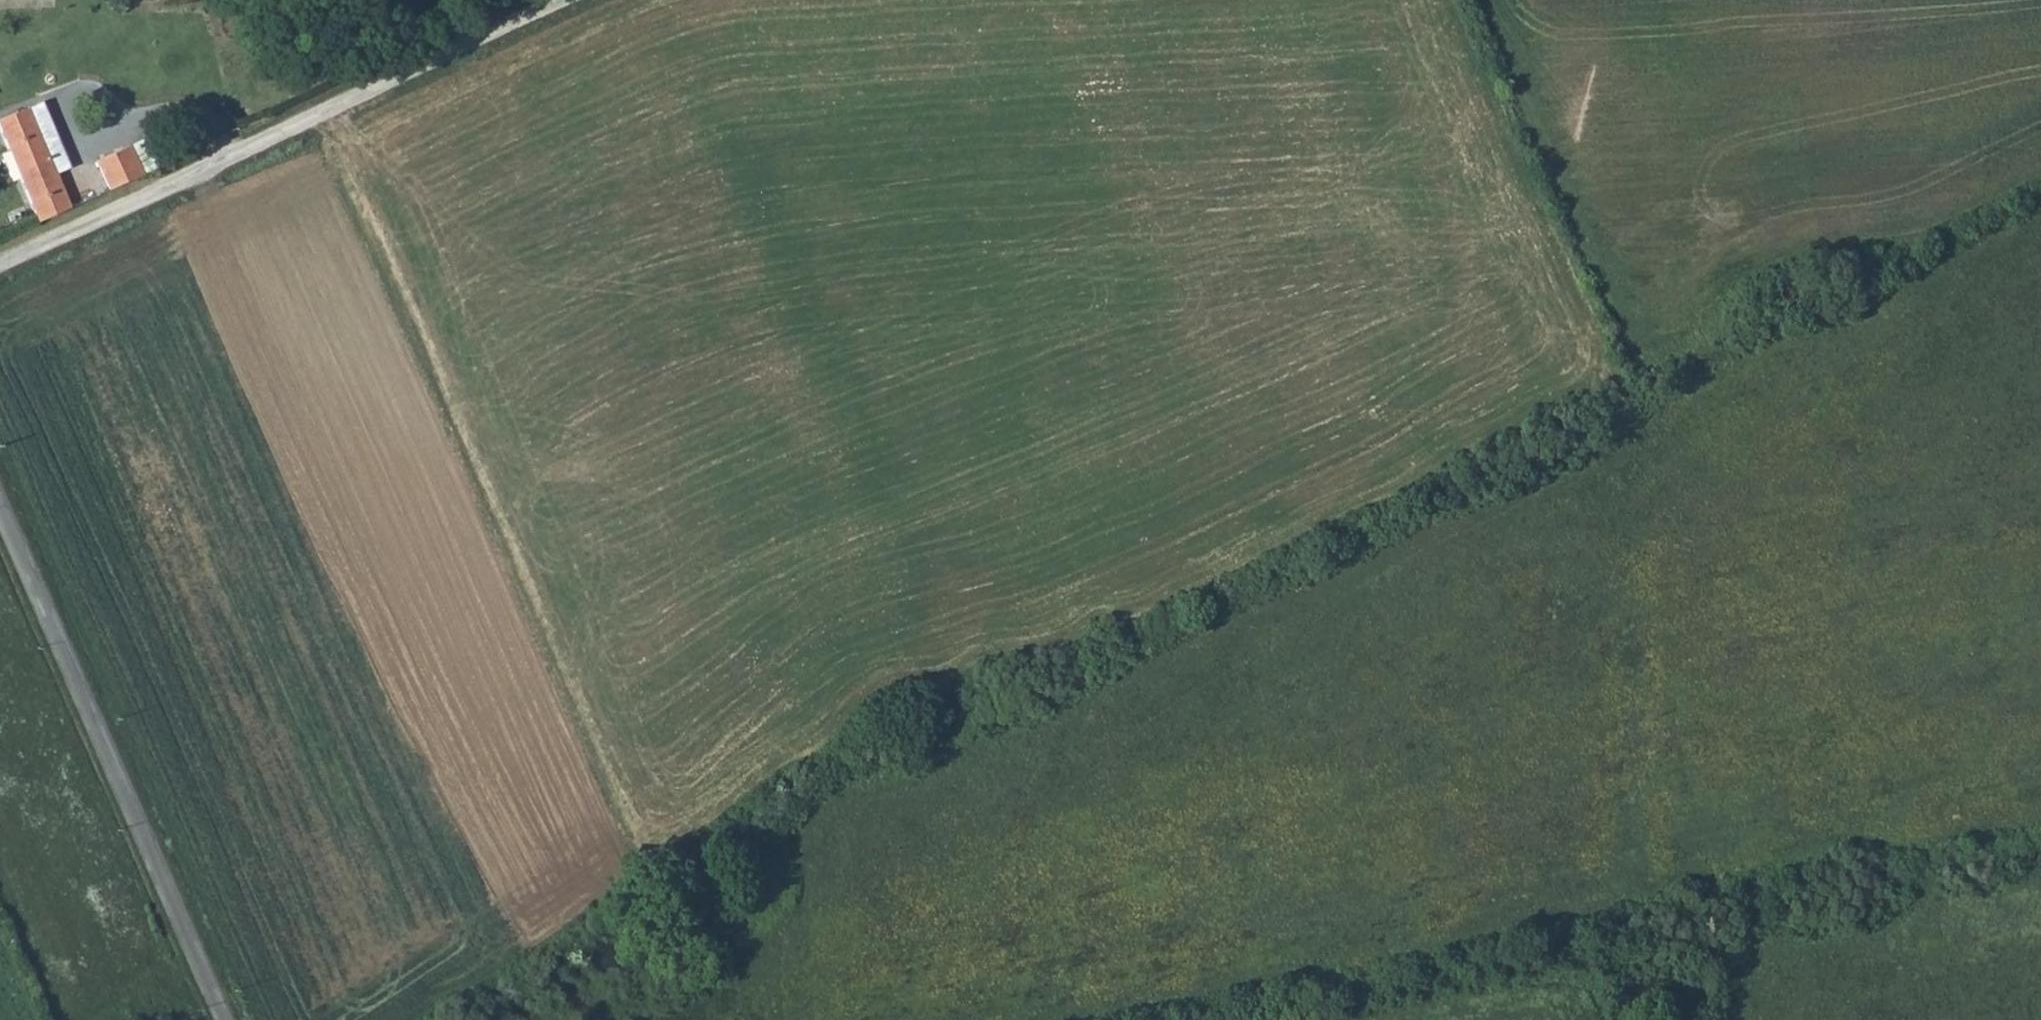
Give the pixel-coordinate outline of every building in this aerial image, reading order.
[(68,202),(49,161),(52,152),(60,148),(74,143),(52,92),(38,97),(0,111),(0,126),(37,217),(68,202)] [(108,184),(142,168),(127,139),(94,154),(108,184)] [(60,148),(52,152),(49,161),(68,202),(79,197),(60,148)]
